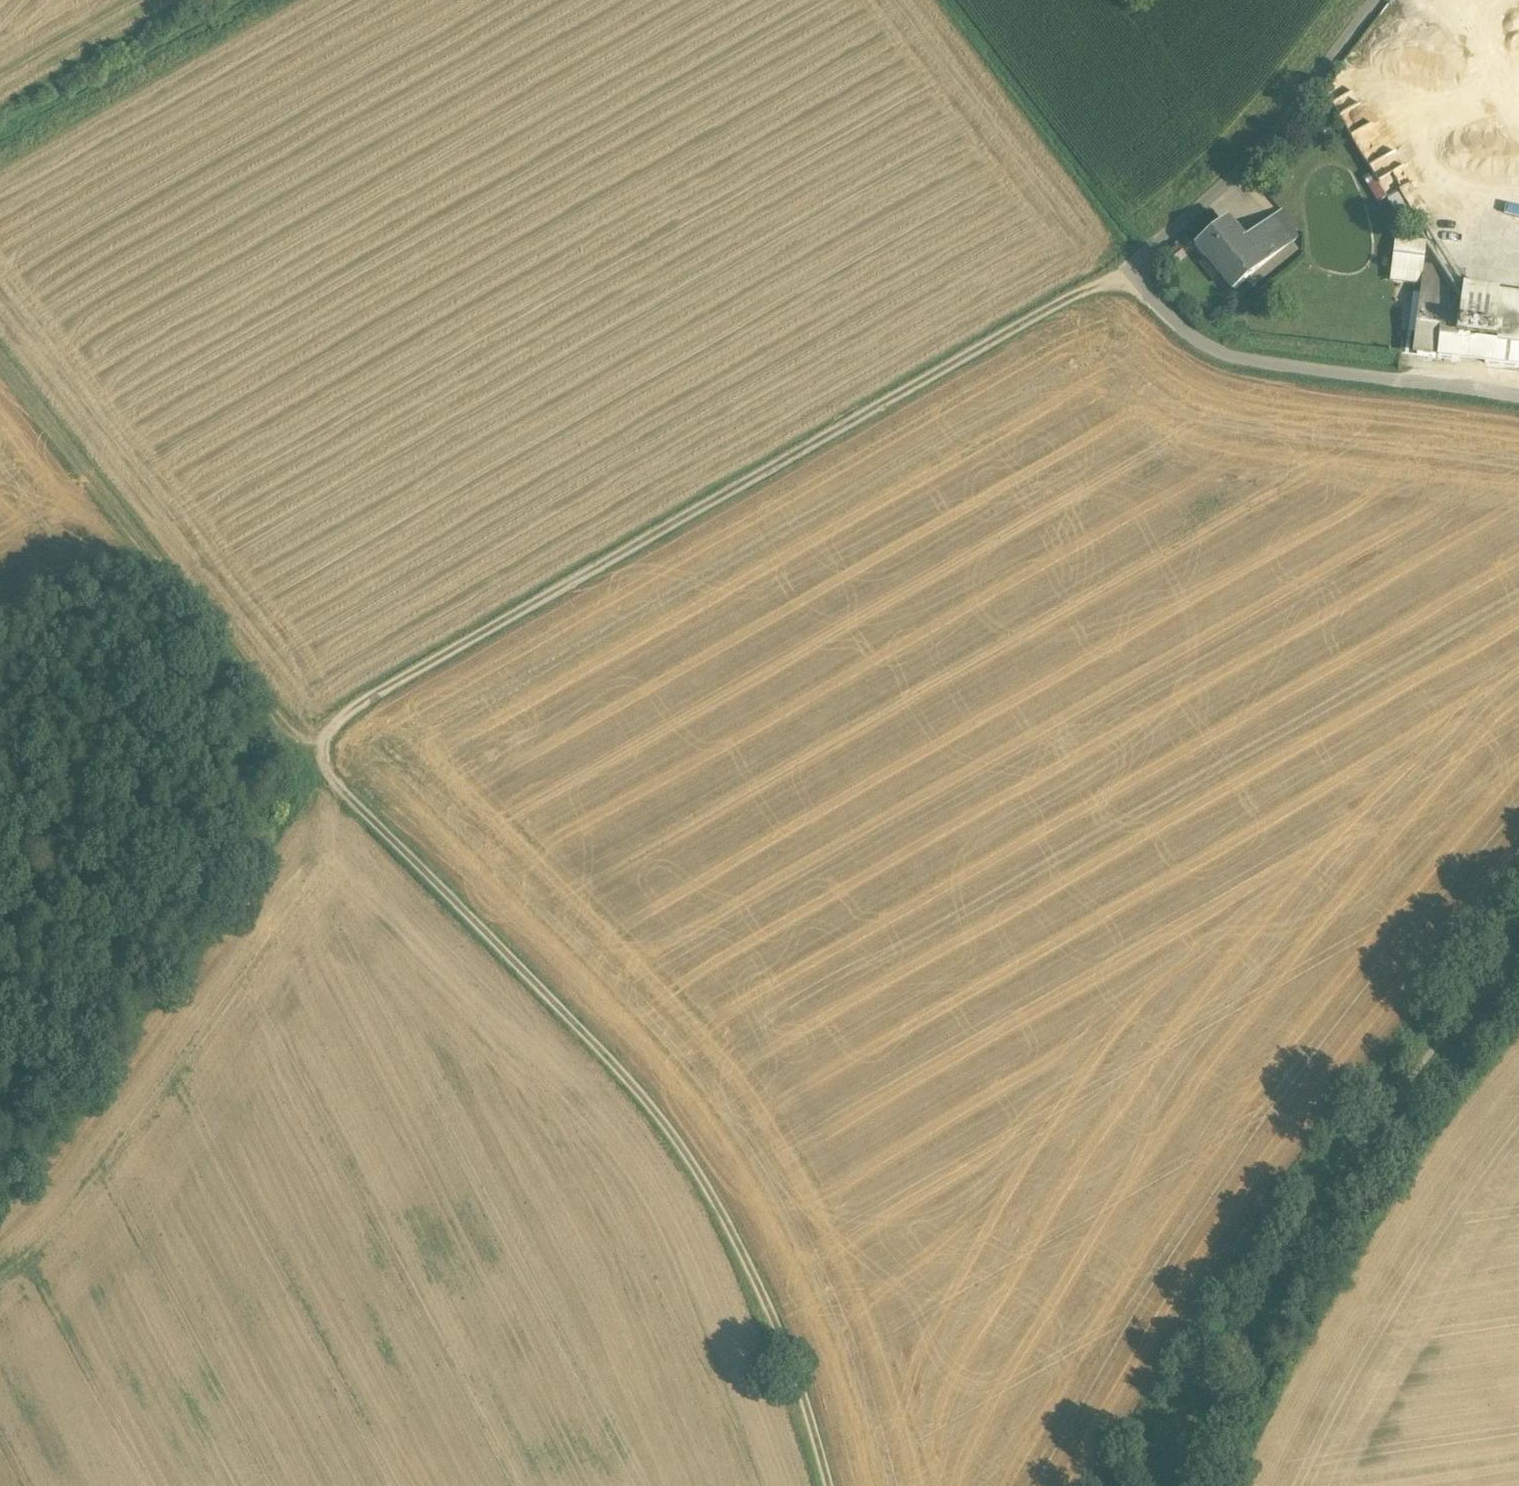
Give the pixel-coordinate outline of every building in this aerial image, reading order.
[(1273,223),(1245,246),(1264,268),(1291,245),(1273,223)] [(1241,249),(1221,225),(1194,248),(1204,260),(1208,256),(1236,290),(1264,268),(1245,246),(1241,249)] [(1421,246),(1397,243),(1395,267),(1418,270),(1421,246)] [(1465,275),(1427,270),(1417,356),(1437,359),(1455,361),(1463,291),(1465,275)] [(1463,291),(1455,361),(1518,368),(1518,297),(1463,291)]
